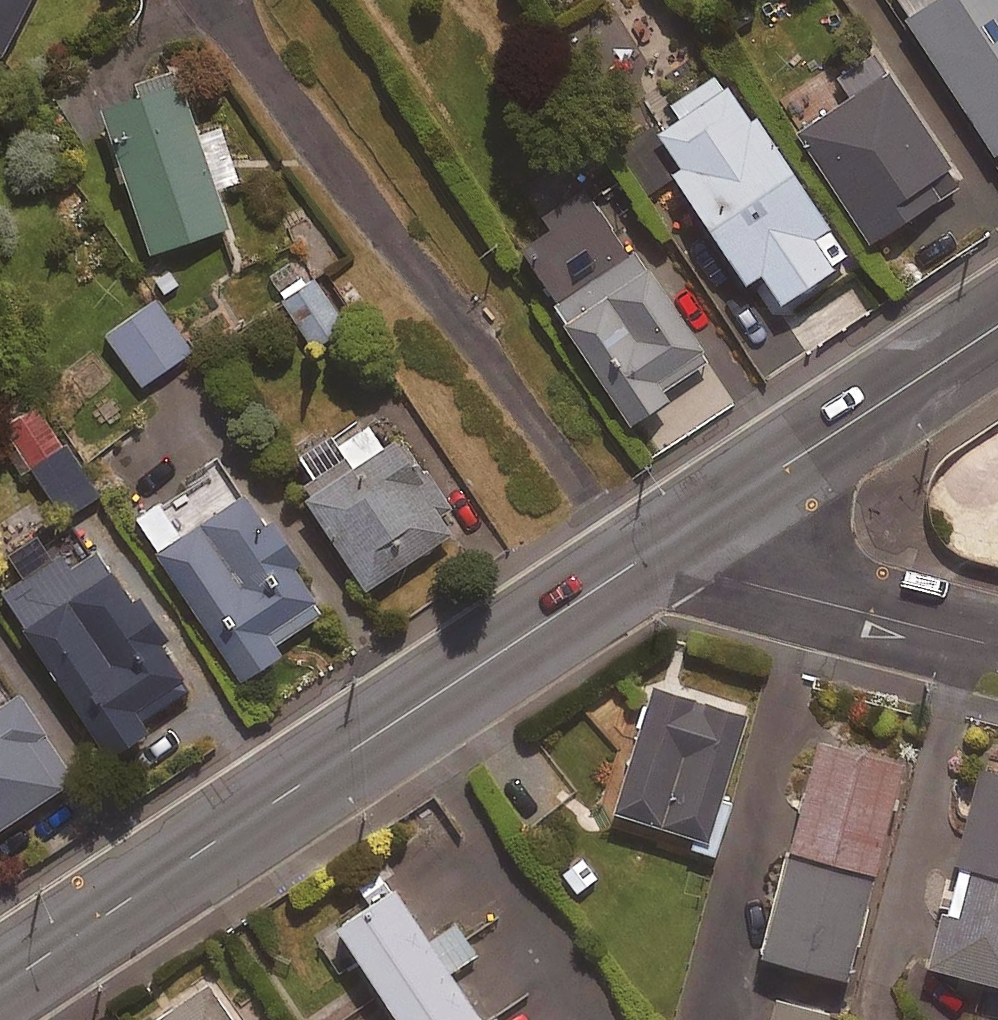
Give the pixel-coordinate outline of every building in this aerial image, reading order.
[(30,0),(0,0),(0,55),(30,0)] [(898,16),(986,153),(997,145),(997,0),(923,0),(898,16)] [(667,105),(676,117),(662,127),(688,166),(678,172),(748,279),(763,269),(783,299),(833,266),(813,236),(831,225),(757,114),(750,119),(719,71),(667,105)] [(959,181),(888,71),(798,129),(869,239),(959,181)] [(226,225),(179,78),(104,102),(151,249),(226,225)] [(643,275),(587,184),(551,207),(529,258),(629,421),(670,396),(663,384),(714,353),(660,265),(643,275)] [(341,260),(304,205),(280,221),(317,276),(341,260)] [(344,325),(313,278),(282,298),(313,346),(344,325)] [(193,351),(158,300),(107,334),(142,386),(193,351)] [(20,443),(5,453),(23,478),(37,468),(69,513),(99,492),(46,416),(16,438),(20,443)] [(385,449),(368,421),(336,441),(330,432),(301,451),(318,478),(304,486),(365,586),(456,530),(400,439),(385,449)] [(264,528),(220,458),(136,512),(241,677),(281,651),(275,642),(323,612),(292,563),(301,558),(277,520),(264,528)] [(14,553),(27,573),(4,588),(109,754),(148,729),(140,716),(190,684),(102,546),(75,563),(53,528),(14,553)] [(748,715),(656,687),(612,825),(714,857),(731,801),(722,798),(748,715)] [(17,692),(0,704),(0,827),(74,778),(17,692)] [(793,845),(877,869),(907,760),(823,737),(793,845)] [(997,875),(997,771),(984,767),(959,865),(997,875)] [(877,869),(793,845),(763,952),(847,976),(877,869)] [(959,865),(933,964),(997,981),(997,875),(959,865)] [(398,888),(341,925),(404,1019),(484,1019),(485,1019),(452,970),(477,954),(457,925),(433,941),(398,888)] [(207,983),(157,1019),(234,1019),(207,983)]
